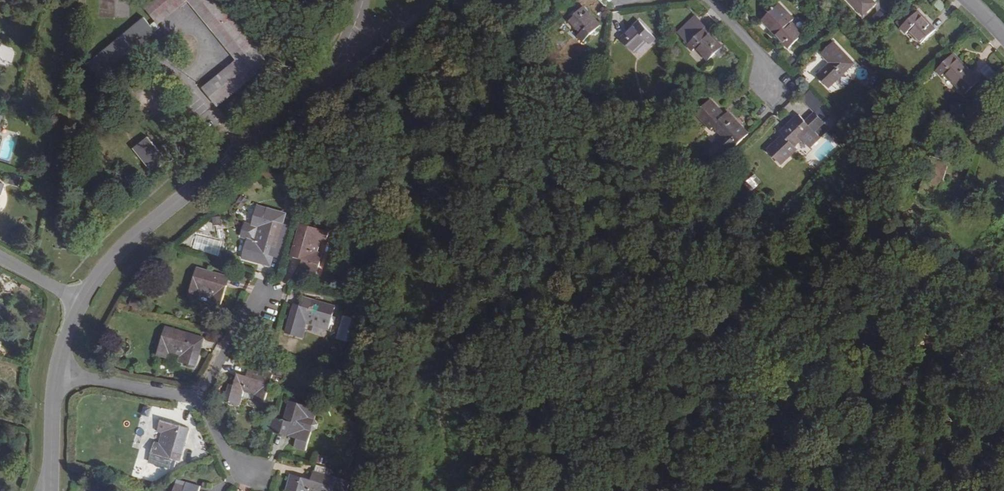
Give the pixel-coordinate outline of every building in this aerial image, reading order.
[(146,6),(159,23),(187,0),(153,0),(146,6)] [(268,64),(217,0),(189,0),(239,61),(205,89),(218,105),(268,64)] [(863,15),(875,4),(872,0),(849,0),(863,15)] [(892,15),(883,7),(871,19),(879,28),(892,15)] [(591,22),(594,20),(583,8),(568,21),(579,33),(577,35),(583,42),(598,29),(591,22)] [(775,34),(786,46),(800,33),(788,21),(790,19),(780,8),(768,20),(778,31),(775,34)] [(901,28),(907,34),(910,31),(922,43),(936,30),(924,18),(921,21),(910,10),(899,20),(904,25),(901,28)] [(695,18),(691,22),(702,33),(707,38),(710,36),(704,30),(705,29),(695,18)] [(100,78),(155,33),(144,19),(88,64),(100,78)] [(600,26),(594,20),(591,22),(598,29),(600,26)] [(775,34),(778,31),(768,20),(765,23),(775,34)] [(688,46),(693,51),(696,48),(708,60),(721,47),(710,36),(707,38),(702,33),(691,22),(678,34),(688,45),(688,46)] [(621,39),(634,54),(647,42),(649,44),(655,39),(641,24),(635,29),(634,28),(621,39)] [(817,76),(829,88),(854,64),(834,43),(822,55),(830,64),(817,76)] [(937,70),(943,77),(945,75),(964,94),(978,81),(959,61),(957,64),(951,58),(937,70)] [(357,79),(353,75),(346,81),(350,85),(357,79)] [(585,89),(582,86),(577,91),(580,94),(585,89)] [(800,96),(810,113),(820,107),(809,91),(800,96)] [(708,152),(717,162),(746,134),(729,115),(726,118),(711,102),(698,115),(713,130),(715,128),(726,139),(718,147),(716,145),(708,152)] [(910,112),(906,108),(900,113),(904,117),(910,112)] [(781,164),(796,149),(794,146),(801,140),(811,149),(821,139),(815,132),(825,123),(815,114),(806,123),(799,116),(781,133),(784,136),(768,151),(781,164)] [(153,171),(166,161),(148,138),(134,149),(153,171)] [(755,187),(761,183),(756,175),(750,180),(755,187)] [(982,199),(985,188),(969,183),(966,193),(982,199)] [(293,208),(298,188),(291,187),(286,207),(293,208)] [(258,227),(254,242),(248,240),(242,260),(260,265),(264,254),(273,257),(280,259),(289,226),(264,218),(266,208),(258,205),(252,225),(258,227)] [(214,216),(214,224),(223,224),(223,216),(214,216)] [(254,242),(258,227),(252,225),(245,223),(241,238),(248,240),(254,242)] [(325,242),(328,231),(300,223),(291,256),(304,260),(300,271),(315,275),(321,254),(317,252),(321,241),(325,242)] [(269,268),(273,257),(264,254),(260,265),(269,268)] [(221,305),(229,277),(197,268),(189,295),(199,299),(200,294),(212,298),(211,302),(221,305)] [(329,329),(335,307),(302,297),(297,317),(292,315),(287,334),(303,339),(306,329),(305,329),(307,323),(329,329)] [(359,317),(363,302),(353,298),(348,314),(359,317)] [(350,343),(356,319),(342,315),(335,339),(350,343)] [(170,354),(179,357),(179,361),(196,366),(204,339),(165,327),(157,354),(168,358),(170,354)] [(179,357),(170,354),(168,358),(167,364),(177,367),(179,361),(179,357)] [(253,399),(264,403),(273,375),(249,368),(246,377),(237,374),(231,393),(243,396),(244,392),(255,394),(253,399)] [(314,420),(317,409),(290,401),(280,434),(307,442),(310,431),(306,429),(310,419),(314,420)] [(152,454),(180,461),(189,429),(162,421),(158,431),(163,433),(160,444),(155,443),(152,454)] [(325,465),(327,457),(319,454),(317,462),(325,465)] [(316,466),(315,472),(330,476),(332,470),(316,466)] [(350,482),(331,476),(330,476),(313,471),(311,481),(305,479),(304,483),(289,479),(286,490),(289,490),(334,490),(337,490),(347,490),(350,482)] [(290,475),(289,479),(304,483),(305,479),(290,475)] [(176,484),(174,490),(198,490),(200,483),(181,478),(179,484),(176,484)]
